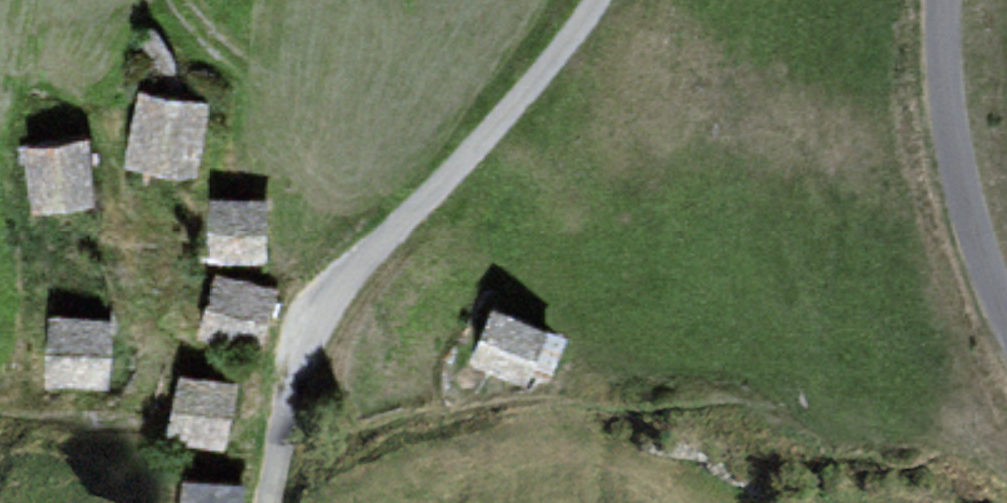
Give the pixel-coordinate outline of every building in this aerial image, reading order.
[(209,115),(147,101),(135,158),(196,171),(209,115)] [(88,145),(33,150),(38,209),(93,205),(88,145)] [(267,207),(220,205),(218,258),(265,260),(267,207)] [(278,298),(226,281),(208,334),(261,351),(278,298)] [(551,336),(502,313),(480,360),(529,383),(551,336)] [(113,327),(61,320),(53,382),(104,390),(113,327)] [(238,391),(188,380),(176,434),(225,446),(238,391)] [(194,484),(192,502),(244,502),(245,489),(194,484)]
